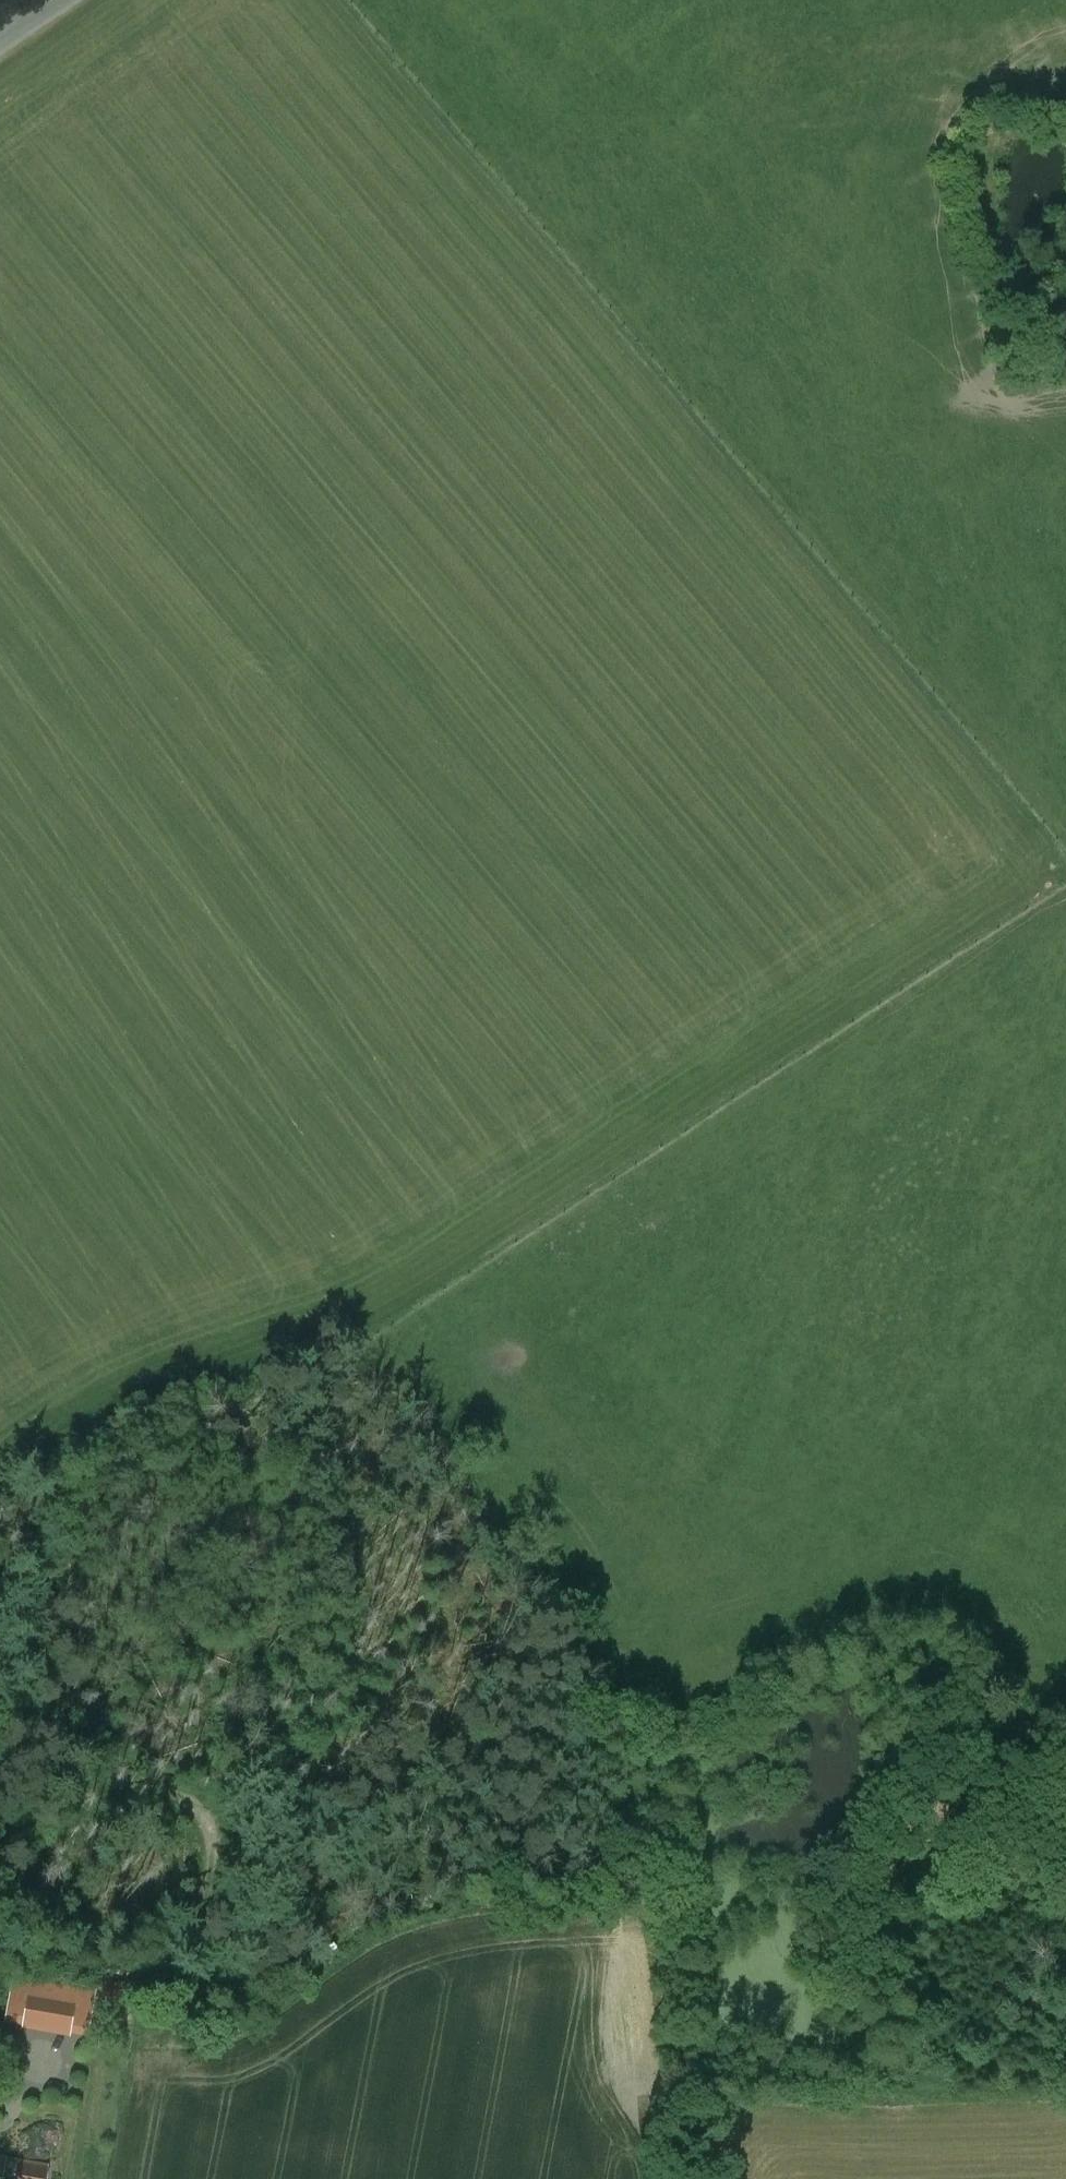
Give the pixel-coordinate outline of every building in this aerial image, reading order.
[(46,1991),(30,1988),(23,2028),(69,2036),(74,2007),(44,2001),(46,1991)] [(4,2161),(4,2159),(0,2158),(0,2178),(44,2178),(46,2169),(4,2161)]
